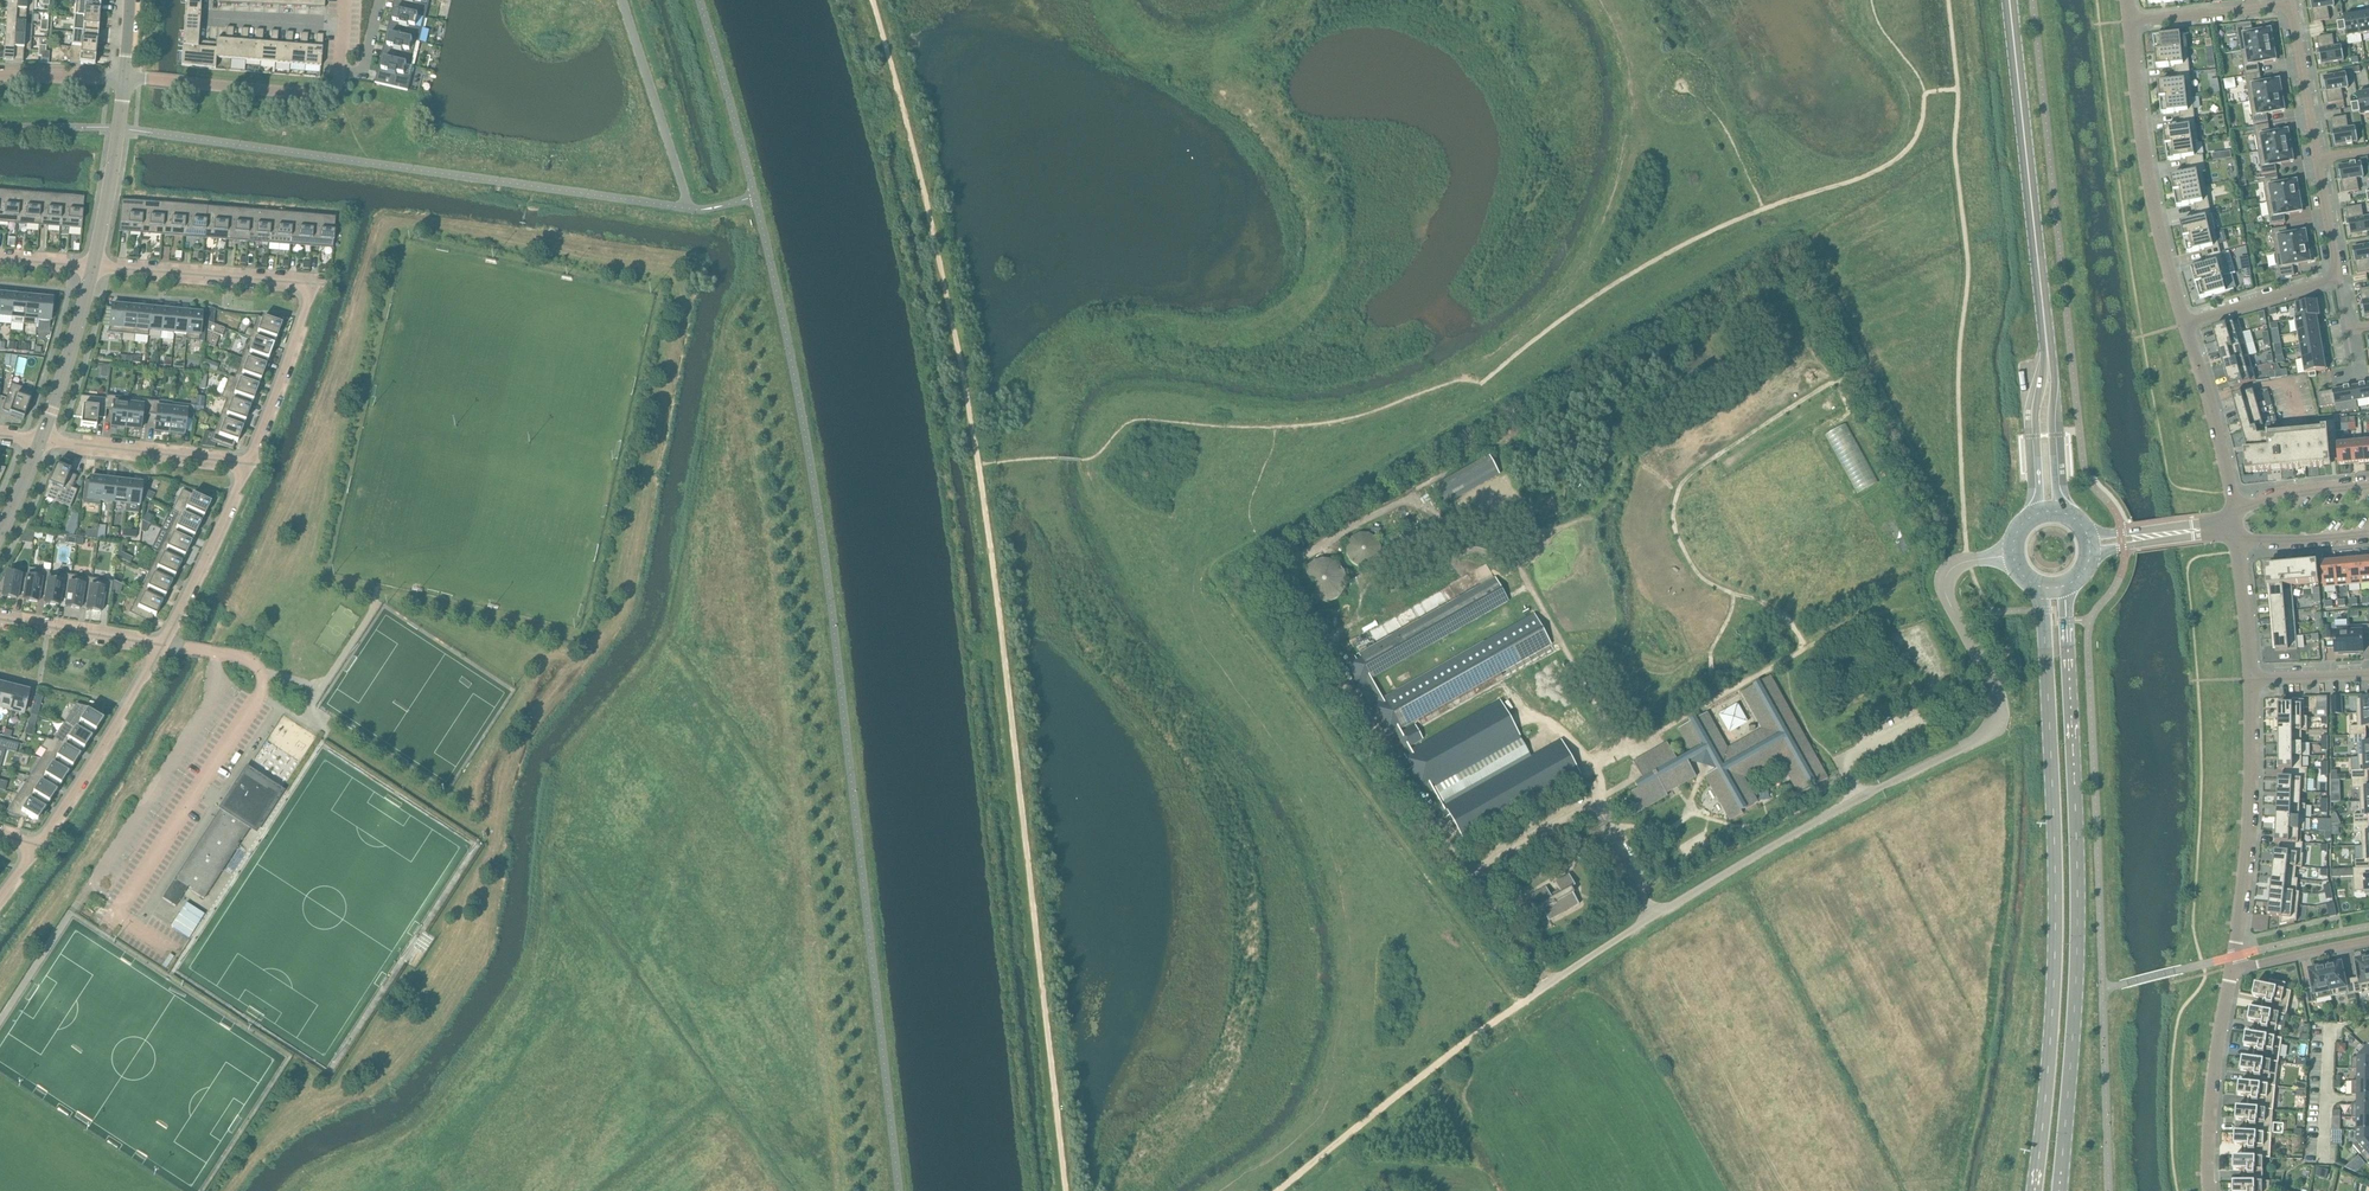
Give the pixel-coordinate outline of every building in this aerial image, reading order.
[(7,10),(33,12),(34,0),(8,0),(7,10)] [(201,0),(186,0),(185,16),(200,17),(200,9),(201,0)] [(396,10),(418,16),(418,17),(425,18),(426,18),(425,17),(428,4),(422,2),(422,0),(398,0),(396,10)] [(2312,10),(2314,22),(2330,20),(2328,7),(2335,6),(2334,0),(2310,0),(2312,10)] [(75,3),(74,18),(99,20),(99,14),(100,5),(75,3)] [(418,16),(396,10),(392,9),(392,10),(393,10),(390,22),(393,22),(390,34),(413,40),(413,41),(420,42),(419,42),(422,28),(416,27),(418,17),(418,16)] [(6,23),(25,24),(32,25),(33,12),(7,10),(6,23)] [(2358,14),(2361,35),(2368,34),(2368,12),(2358,14)] [(2358,14),(2344,17),(2347,37),(2361,35),(2358,14)] [(198,48),(198,42),(200,17),(185,16),(183,47),(198,48)] [(74,18),(73,33),(98,35),(98,26),(99,20),(74,18)] [(32,25),(25,24),(6,23),(5,36),(24,37),(31,38),(32,25)] [(2237,28),(2241,51),(2276,45),(2275,45),(2274,37),(2272,37),(2271,30),(2253,33),(2252,26),(2237,28)] [(234,28),(227,27),(226,40),(216,40),(216,43),(217,43),(216,59),(231,60),(232,41),(234,28)] [(231,60),(246,61),(247,42),(248,29),(241,29),(240,42),(232,41),(231,60)] [(261,62),(262,43),(263,30),(256,30),(255,43),(247,42),(246,61),(261,62)] [(261,62),(276,64),(277,45),(278,31),(271,31),(270,44),(262,43),(261,62)] [(291,65),(292,46),(293,33),(286,32),(285,45),(277,45),(276,64),(291,65)] [(98,35),(73,33),(71,47),(94,50),(96,50),(97,44),(98,35)] [(291,65),(306,66),(307,47),(308,34),(301,33),(300,46),(292,46),(291,65)] [(306,66),(321,67),(323,35),(316,34),(315,48),(307,47),(306,66)] [(387,47),(384,59),(407,64),(407,65),(414,67),(414,66),(410,65),(414,52),(410,51),(413,41),(413,40),(390,34),(387,34),(386,34),(387,35),(385,46),(387,47)] [(2154,37),(2155,53),(2185,50),(2185,49),(2183,34),(2154,37)] [(2321,64),(2344,60),(2342,46),(2335,47),(2333,35),(2317,38),(2319,50),(2321,64)] [(31,38),(24,37),(5,36),(4,49),(23,50),(31,50),(31,38)] [(181,66),(191,67),(215,69),(216,59),(208,58),(209,43),(198,42),(198,48),(183,47),(181,66)] [(216,59),(217,43),(216,43),(209,43),(208,58),(216,59)] [(2241,51),(2245,76),(2260,74),(2258,64),(2276,61),(2275,54),(2277,54),(2276,46),(2276,45),(2241,51)] [(96,50),(94,50),(71,47),(69,64),(80,65),(80,64),(94,65),(94,66),(96,50)] [(4,62),(23,63),(23,50),(4,49),(4,62)] [(2190,72),(2188,49),(2185,49),(2185,50),(2155,53),(2157,68),(2174,66),(2175,74),(2190,72)] [(46,51),(39,51),(38,56),(41,56),(41,59),(49,60),(50,52),(46,51)] [(407,64),(384,59),(381,58),(381,59),(382,59),(379,70),(381,71),(379,83),(375,82),(375,83),(408,91),(408,90),(411,77),(404,75),(407,65),(407,64)] [(2158,84),(2160,99),(2192,96),(2190,72),(2175,74),(2176,82),(2158,84)] [(2349,88),(2346,73),(2323,77),(2326,92),(2328,104),(2344,101),(2342,89),(2349,88)] [(2262,84),(2260,74),(2245,76),(2250,102),(2285,96),(2285,95),(2284,95),(2283,87),(2280,88),(2279,81),(2262,84)] [(2235,78),(2224,80),(2226,89),(2236,88),(2235,78)] [(2357,96),(2358,102),(2359,106),(2360,111),(2360,117),(2368,115),(2368,94),(2357,96)] [(2195,118),(2192,96),(2160,99),(2162,114),(2179,112),(2180,120),(2195,118)] [(2286,104),(2284,96),(2285,96),(2250,102),(2254,124),(2268,122),(2267,114),(2284,111),(2283,105),(2286,104)] [(2335,146),(2358,142),(2356,127),(2349,128),(2346,116),(2331,119),(2333,131),(2332,131),(2335,146)] [(2195,118),(2180,120),(2181,128),(2164,131),(2166,146),(2195,141),(2195,142),(2198,142),(2195,118)] [(2289,138),(2288,131),(2270,134),(2269,124),(2254,127),(2258,152),(2293,146),(2291,138),(2289,138)] [(2187,166),(2204,163),(2203,155),(2197,156),(2195,142),(2195,141),(2166,146),(2168,161),(2186,158),(2187,166)] [(2277,172),(2276,165),(2293,162),(2292,155),(2294,155),(2293,147),(2293,146),(2258,152),(2262,175),(2277,172)] [(2231,149),(2222,151),(2223,158),(2232,157),(2231,149)] [(2203,172),(2206,171),(2204,163),(2187,166),(2188,174),(2171,177),(2174,192),(2206,186),(2203,172)] [(2362,163),(2338,167),(2341,181),(2344,193),(2359,191),(2357,178),(2364,177),(2362,163)] [(2302,197),(2302,196),(2301,196),(2300,188),(2298,188),(2297,182),(2279,185),(2278,177),(2263,180),(2267,203),(2302,197)] [(2194,204),(2196,212),(2210,209),(2206,186),(2174,192),(2177,207),(2194,204)] [(17,222),(17,224),(20,192),(19,192),(19,194),(0,192),(0,221),(17,222)] [(20,192),(17,224),(18,224),(18,223),(38,224),(38,226),(41,194),(40,194),(40,195),(20,194),(20,192)] [(39,224),(59,226),(59,227),(60,227),(62,196),(62,197),(41,195),(41,194),(38,226),(39,226),(39,224)] [(80,229),(82,229),(84,197),(83,197),(83,199),(63,197),(63,196),(62,196),(60,227),(60,226),(81,227),(80,229)] [(2302,212),(2301,206),(2303,205),(2302,197),(2267,203),(2271,225),(2286,223),(2284,215),(2302,212)] [(121,200),(119,232),(120,232),(120,231),(140,232),(140,234),(141,234),(143,202),(143,203),(122,202),(122,200),(121,200)] [(141,234),(141,232),(162,234),(161,235),(162,235),(164,204),(164,205),(143,203),(144,202),(143,202),(141,234)] [(162,235),(163,234),(183,235),(183,237),(186,205),(185,205),(185,207),(165,205),(165,204),(164,204),(162,235)] [(183,237),(184,237),(184,236),(204,237),(204,239),(205,239),(207,207),(206,208),(186,207),(186,205),(183,237)] [(2368,232),(2368,217),(2364,218),(2362,206),(2346,208),(2348,220),(2350,235),(2368,232)] [(205,237),(226,239),(226,240),(229,209),(228,209),(228,210),(208,208),(208,207),(207,207),(205,239),(205,237)] [(229,209),(226,240),(227,240),(227,239),(247,240),(247,242),(250,210),(249,210),(249,212),(229,210),(229,209)] [(2196,212),(2197,219),(2180,224),(2184,238),(2216,231),(2210,209),(2196,212)] [(250,210),(247,242),(248,242),(248,241),(268,242),(268,244),(269,244),(271,212),(270,213),(250,212),(250,210)] [(269,242),(289,244),(289,245),(290,245),(292,214),(292,215),(271,213),(271,212),(269,244),(269,242)] [(293,214),(292,214),(290,245),(290,244),(311,245),(311,247),(314,215),(313,215),(313,217),(293,215),(293,214)] [(332,249),(333,249),(335,217),(334,217),(334,218),(314,217),(314,215),(311,247),(312,247),(312,246),(332,247),(332,249)] [(2305,232),(2288,235),(2286,228),(2272,230),(2276,253),(2311,247),(2310,247),(2309,239),(2306,239),(2305,232)] [(2187,253),(2205,249),(2207,257),(2221,253),(2216,231),(2184,238),(2187,253)] [(2352,248),(2355,262),(2357,274),(2368,272),(2368,245),(2352,248)] [(2311,247),(2276,253),(2280,278),(2295,276),(2293,266),(2310,263),(2309,256),(2312,256),(2310,247),(2311,247)] [(2221,250),(2227,275),(2235,273),(2229,248),(2221,250)] [(2221,253),(2207,257),(2209,265),(2192,269),(2196,284),(2224,276),(2224,277),(2227,276),(2221,253)] [(2200,299),(2234,289),(2228,290),(2224,277),(2224,276),(2196,284),(2200,299)] [(2360,289),(2362,302),(2364,316),(2368,315),(2368,288),(2360,289)] [(14,296),(1,294),(0,302),(0,316),(11,317),(14,296)] [(23,324),(26,297),(14,296),(11,317),(11,323),(23,324)] [(26,297),(23,324),(36,326),(37,320),(39,298),(26,297)] [(37,320),(50,321),(52,299),(39,298),(37,320)] [(2296,319),(2319,315),(2317,301),(2305,303),(2304,299),(2296,301),(2298,318),(2296,318),(2296,319)] [(109,333),(122,334),(125,306),(112,305),(109,333)] [(137,308),(125,306),(122,334),(135,335),(137,308)] [(135,335),(148,336),(150,309),(137,308),(135,335)] [(163,310),(150,309),(148,336),(149,331),(161,332),(163,310)] [(176,311),(163,310),(161,332),(174,333),(176,311)] [(174,333),(186,334),(185,340),(186,340),(189,313),(176,311),(174,333)] [(202,316),(202,314),(189,313),(186,340),(199,341),(200,339),(205,340),(207,317),(202,316)] [(2296,319),(2298,333),(2319,329),(2317,317),(2320,316),(2319,315),(2296,319)] [(249,338),(273,347),(274,346),(272,345),(274,339),(276,340),(281,325),(257,317),(252,331),(247,329),(244,336),(249,338)] [(2213,328),(2216,341),(2242,333),(2239,321),(2213,328)] [(222,337),(225,329),(213,324),(208,322),(208,331),(222,337)] [(2319,329),(2298,333),(2300,346),(2321,343),(2319,329)] [(2242,333),(2216,341),(2220,352),(2246,345),(2242,333)] [(242,358),(266,367),(264,366),(266,360),(268,361),(273,347),(249,338),(242,358)] [(2321,343),(2300,346),(2303,359),(2324,356),(2321,343)] [(2246,345),(2220,352),(2223,364),(2249,356),(2246,345)] [(2249,356),(2223,364),(2226,375),(2253,368),(2249,356)] [(2303,359),(2296,361),(2298,374),(2305,373),(2308,373),(2326,370),(2324,356),(2303,359)] [(171,366),(172,359),(164,358),(163,366),(171,366)] [(229,377),(258,388),(258,387),(256,387),(259,381),(260,381),(266,367),(242,358),(234,379),(229,377)] [(2230,387),(2256,380),(2253,368),(2226,375),(2230,387)] [(229,377),(221,398),(250,409),(250,408),(249,407),(251,401),(253,402),(258,388),(229,377)] [(23,420),(34,391),(12,384),(2,410),(9,413),(9,415),(23,420)] [(2354,386),(2357,401),(2368,399),(2368,384),(2354,386)] [(2335,405),(2335,404),(2357,401),(2354,386),(2332,390),(2332,391),(2317,393),(2319,408),(2335,405)] [(2233,397),(2236,409),(2257,403),(2253,391),(2233,397)] [(106,410),(105,409),(106,399),(81,396),(73,417),(81,418),(81,426),(96,428),(97,418),(105,418),(106,410)] [(111,426),(126,428),(128,404),(115,402),(116,397),(106,396),(106,399),(105,409),(106,410),(113,410),(111,426)] [(205,397),(197,396),(195,412),(203,412),(205,397)] [(226,400),(219,420),(242,429),(243,429),(241,428),(243,422),(245,423),(250,409),(221,398),(226,400)] [(142,406),(128,404),(126,428),(140,430),(142,414),(149,415),(151,401),(142,400),(142,406)] [(155,431),(169,433),(172,409),(159,407),(159,402),(151,401),(149,415),(156,415),(155,431)] [(194,420),(195,411),(195,406),(191,405),(172,403),(172,409),(169,433),(184,435),(186,419),(194,420)] [(2257,403),(2236,409),(2239,420),(2260,414),(2257,403)] [(2239,420),(2243,432),(2266,425),(2263,425),(2260,414),(2239,420)] [(219,420),(211,441),(205,439),(202,446),(215,448),(216,443),(233,450),(236,443),(237,443),(242,429),(219,420)] [(1847,424),(1826,435),(1858,493),(1878,483),(1847,424)] [(2280,466),(2281,470),(2283,470),(2283,465),(2287,465),(2287,469),(2300,468),(2300,464),(2311,463),(2312,467),(2324,466),(2324,462),(2330,462),(2327,428),(2322,428),(2322,434),(2272,438),(2271,425),(2266,425),(2243,432),(2248,451),(2244,451),(2245,464),(2252,464),(2252,472),(2272,471),(2271,467),(2280,466)] [(2365,463),(2363,442),(2350,444),(2352,464),(2365,463)] [(2350,444),(2337,445),(2338,466),(2352,464),(2350,444)] [(1442,506),(1499,474),(1489,456),(1432,488),(1442,506)] [(69,473),(70,472),(56,466),(45,493),(46,493),(45,496),(70,506),(69,507),(70,508),(77,490),(72,488),(77,476),(69,473)] [(85,480),(83,503),(100,505),(100,501),(103,479),(90,478),(90,481),(85,480)] [(100,501),(113,502),(116,481),(103,479),(100,501)] [(113,502),(126,504),(129,482),(116,481),(113,502)] [(129,482),(126,504),(140,505),(142,484),(129,482)] [(151,501),(154,494),(146,490),(145,498),(151,501)] [(182,490),(172,511),(200,524),(201,524),(199,523),(202,517),(204,518),(210,504),(182,490)] [(194,538),(200,524),(172,511),(177,514),(168,533),(191,544),(191,543),(190,543),(192,537),(194,538)] [(150,523),(153,517),(146,514),(143,520),(150,523)] [(142,521),(141,531),(145,533),(149,524),(142,521)] [(70,523),(66,533),(74,536),(77,526),(70,523)] [(111,528),(111,535),(119,536),(119,528),(111,528)] [(137,531),(123,530),(122,537),(136,538),(137,531)] [(28,531),(22,542),(32,543),(34,531),(28,531)] [(168,533),(158,553),(181,564),(182,563),(180,563),(183,557),(184,557),(191,544),(168,533)] [(1346,547),(1346,550),(1346,553),(1347,556),(1348,559),(1350,561),(1352,563),(1355,565),(1358,566),(1360,567),(1363,567),(1366,567),(1369,566),(1372,565),(1375,563),(1377,561),(1378,559),(1380,556),(1380,553),(1381,550),(1381,547),(1380,544),(1378,541),(1377,539),(1375,537),(1372,535),(1369,534),(1366,533),(1363,533),(1360,533),(1358,534),(1355,535),(1352,537),(1350,539),(1348,541),(1347,544),(1346,547)] [(68,536),(68,543),(75,544),(76,536),(68,536)] [(158,553),(149,573),(172,584),(172,583),(170,582),(173,576),(175,577),(181,564),(158,553)] [(2361,584),(2368,583),(2368,558),(2358,559),(2361,584)] [(2361,584),(2358,559),(2346,560),(2349,585),(2361,584)] [(1343,591),(1344,588),(1345,585),(1346,581),(1345,578),(1344,574),(1343,571),(1341,568),(1339,566),(1336,563),(1333,562),(1330,561),(1326,560),(1323,560),(1319,561),(1316,562),(1313,563),(1310,566),(1308,568),(1306,571),(1304,575),(1303,578),(1303,582),(1304,585),(1305,589),(1306,592),(1309,595),(1311,598),(1314,600),(1318,601),(1321,602),(1325,602),(1328,602),(1332,601),(1335,599),(1338,597),(1341,594),(1343,591)] [(2334,561),(2337,586),(2349,585),(2346,560),(2334,561)] [(2337,586),(2334,561),(2322,562),(2324,587),(2337,586)] [(2292,585),(2319,583),(2317,563),(2264,567),(2264,575),(2266,575),(2267,587),(2270,587),(2292,585)] [(25,593),(23,600),(38,602),(39,595),(45,596),(46,596),(45,603),(49,574),(50,572),(28,568),(27,578),(24,593),(25,593)] [(71,575),(59,573),(58,576),(49,574),(45,603),(59,606),(60,599),(67,600),(66,607),(71,575)] [(149,573),(139,592),(162,604),(162,603),(161,602),(164,596),(165,597),(172,584),(149,573)] [(3,577),(0,582),(0,593),(3,593),(2,597),(17,599),(18,592),(24,593),(27,578),(20,577),(20,576),(6,574),(5,578),(3,577)] [(92,578),(71,575),(66,607),(80,609),(81,602),(88,603),(87,610),(92,578)] [(92,578),(87,610),(101,612),(102,605),(109,606),(113,582),(92,578)] [(1465,841),(1572,781),(1582,775),(1561,740),(1551,745),(1531,757),(1443,806),(1432,786),(1520,736),(1500,701),(1412,750),(1410,747),(1423,739),(1415,726),(1402,733),(1400,729),(1551,645),(1534,614),(1383,699),(1371,678),(1484,615),(1484,616),(1509,602),(1495,578),(1470,592),(1360,654),(1363,659),(1358,662),(1354,657),(1345,662),(1359,685),(1370,706),(1387,737),(1396,732),(1407,753),(1405,754),(1413,768),(1407,772),(1413,782),(1419,793),(1427,788),(1444,817),(1450,814),(1465,841)] [(113,591),(112,593),(119,594),(123,585),(120,583),(114,581),(114,584),(113,591)] [(2271,600),(2293,598),(2292,585),(2270,587),(2271,600)] [(139,592),(129,613),(151,623),(154,616),(156,617),(162,604),(139,592)] [(2294,610),(2293,598),(2271,600),(2272,612),(2294,610)] [(2273,625),(2295,623),(2294,610),(2272,612),(2273,625)] [(2297,636),(2295,623),(2273,625),(2274,638),(2297,636)] [(2334,627),(2335,653),(2343,653),(2344,654),(2349,654),(2348,626),(2334,627)] [(2363,652),(2363,631),(2349,632),(2349,626),(2348,626),(2349,654),(2355,654),(2355,653),(2363,652)] [(2297,636),(2274,638),(2275,651),(2298,649),(2297,636)] [(1667,743),(1633,762),(1643,779),(1635,784),(1638,789),(1631,792),(1640,809),(1667,794),(1665,791),(1695,775),(1688,761),(1692,759),(1703,762),(1715,765),(1717,769),(1707,775),(1732,820),(1742,814),(1741,811),(1745,809),(1746,810),(1756,804),(1741,777),(1779,755),(1801,794),(1811,788),(1810,786),(1814,783),(1816,785),(1818,784),(1826,779),(1768,677),(1741,692),(1762,729),(1727,748),(1707,712),(1695,719),(1694,717),(1689,720),(1690,722),(1678,729),(1691,752),(1677,760),(1667,743)] [(3,686),(0,698),(0,708),(10,711),(16,689),(3,686)] [(28,692),(16,689),(10,711),(23,714),(28,692)] [(38,716),(43,696),(36,694),(31,714),(38,716)] [(2317,709),(2315,709),(2315,717),(2317,717),(2328,717),(2328,710),(2327,696),(2317,696),(2317,709)] [(2331,696),(2331,714),(2341,714),(2341,696),(2331,696)] [(2368,713),(2368,699),(2356,699),(2357,713),(2368,713)] [(2304,700),(2291,700),(2291,704),(2278,704),(2278,718),(2304,718),(2304,717),(2304,700)] [(98,710),(76,704),(75,706),(76,706),(66,722),(65,722),(64,723),(76,730),(80,723),(95,733),(103,722),(94,716),(98,710)] [(2357,713),(2357,726),(2350,727),(2350,736),(2366,735),(2366,727),(2368,727),(2368,713),(2357,713)] [(33,736),(38,716),(31,714),(26,734),(33,736)] [(2278,718),(2278,730),(2302,730),(2302,731),(2307,731),(2307,717),(2304,717),(2304,718),(2278,718)] [(54,740),(53,740),(64,747),(68,741),(84,751),(91,739),(76,730),(64,723),(65,724),(54,740)] [(2302,731),(2302,730),(2278,730),(2279,743),(2301,743),(2302,743),(2302,731)] [(2367,743),(2366,735),(2350,736),(2351,744),(2358,744),(2359,757),(2368,757),(2368,743),(2367,743)] [(1432,786),(1443,806),(1531,757),(1520,736),(1432,786)] [(19,744),(0,739),(0,748),(5,749),(16,752),(19,744)] [(53,740),(52,741),(46,739),(45,740),(41,747),(47,751),(42,758),(41,758),(52,766),(53,765),(57,759),(72,769),(79,757),(64,747),(53,740)] [(2279,756),(2302,756),(2305,756),(2305,743),(2302,743),(2279,743),(2279,756)] [(2302,756),(2279,756),(2279,769),(2284,769),(2283,778),(2292,778),(2293,769),(2302,769),(2302,768),(2302,756)] [(2359,771),(2352,771),(2352,780),(2368,779),(2368,771),(2368,757),(2359,757),(2359,771)] [(52,766),(41,758),(40,759),(41,760),(31,776),(30,775),(29,776),(41,784),(41,783),(45,777),(60,787),(68,775),(67,774),(53,765),(52,766)] [(2278,778),(2278,791),(2301,792),(2301,793),(2306,793),(2308,768),(2302,768),(2302,769),(2293,769),(2292,778),(2283,778),(2278,778)] [(262,821),(281,792),(247,769),(174,880),(162,898),(174,906),(175,907),(188,887),(192,889),(191,891),(204,899),(240,844),(238,843),(240,840),(242,841),(257,818),(262,821)] [(41,784),(29,776),(29,777),(30,778),(19,794),(18,793),(18,794),(29,802),(29,801),(34,795),(49,805),(56,793),(55,792),(41,783),(41,784)] [(2368,801),(2368,787),(2368,779),(2352,780),(2352,789),(2360,788),(2360,802),(2368,801)] [(2301,793),(2301,792),(2278,791),(2277,804),(2300,805),(2300,804),(2301,793)] [(29,802),(18,794),(17,795),(18,796),(8,812),(7,811),(5,813),(19,817),(22,813),(27,816),(25,820),(26,820),(28,817),(37,822),(44,811),(43,810),(29,801),(29,802)] [(2360,802),(2361,815),(2353,815),(2354,825),(2368,825),(2368,801),(2360,802)] [(2305,818),(2306,805),(2300,804),(2300,805),(2277,804),(2276,817),(2305,818)] [(2276,829),(2302,831),(2305,831),(2305,818),(2276,817),(2276,829)] [(2362,846),(2368,846),(2368,825),(2354,825),(2354,833),(2361,833),(2362,846)] [(2280,843),(2280,852),(2288,853),(2289,843),(2298,844),(2298,843),(2301,843),(2302,831),(2276,829),(2275,843),(2280,843)] [(2289,843),(2288,853),(2280,852),(2275,851),(2273,864),(2296,867),(2302,868),(2303,854),(2302,854),(2303,843),(2301,843),(2298,843),(2298,844),(2289,843)] [(2362,846),(2363,859),(2355,859),(2355,868),(2368,868),(2368,846),(2362,846)] [(2295,879),(2296,867),(2273,864),(2272,877),(2295,879)] [(2355,868),(2353,868),(2354,891),(2366,891),(2366,894),(2368,894),(2368,868),(2355,868)] [(1570,876),(1556,884),(1561,893),(1552,898),(1547,889),(1526,901),(1533,915),(1543,910),(1548,919),(1578,902),(1573,893),(1574,892),(1572,888),(1575,886),(1570,876)] [(2295,879),(2272,877),(2271,890),(2297,892),(2298,879),(2295,879)] [(2271,890),(2270,903),(2298,906),(2300,892),(2297,892),(2271,890)] [(186,903),(171,927),(189,938),(204,914),(186,903)] [(2281,917),(2280,925),(2297,921),(2298,906),(2270,903),(2268,916),(2281,917)] [(2368,956),(2359,958),(2359,959),(2356,960),(2359,978),(2352,979),(2355,994),(2363,992),(2362,990),(2368,989),(2368,957),(2368,956)] [(2325,967),(2331,996),(2347,993),(2347,995),(2355,994),(2352,979),(2345,980),(2341,963),(2338,964),(2337,962),(2328,964),(2328,966),(2325,967)] [(2325,967),(2322,967),(2322,965),(2312,967),(2312,969),(2309,970),(2313,987),(2306,989),(2309,1004),(2317,1002),(2316,1000),(2331,996),(2325,967)] [(2286,983),(2270,980),(2269,987),(2255,984),(2253,997),(2263,999),(2261,1010),(2279,1014),(2286,1015),(2291,991),(2285,990),(2286,983)] [(2257,1034),(2275,1037),(2279,1014),(2261,1010),(2250,1008),(2248,1021),(2259,1023),(2257,1034)] [(2282,1038),(2275,1037),(2257,1034),(2246,1033),(2244,1046),(2255,1047),(2253,1059),(2279,1062),(2282,1038)] [(2338,1043),(2337,1052),(2346,1053),(2346,1044),(2338,1043)] [(2366,1049),(2358,1058),(2351,1057),(2351,1069),(2368,1069),(2368,1052),(2366,1049)] [(2279,1062),(2253,1059),(2242,1057),(2240,1070),(2251,1072),(2250,1083),(2276,1086),(2277,1079),(2279,1062)] [(2351,1069),(2358,1069),(2358,1081),(2352,1081),(2368,1082),(2368,1069),(2351,1069)] [(2367,1095),(2367,1099),(2367,1104),(2368,1104),(2368,1082),(2352,1081),(2352,1095),(2358,1095),(2367,1095)] [(2247,1108),(2273,1110),(2275,1093),(2276,1086),(2250,1083),(2239,1082),(2238,1095),(2249,1096),(2247,1108)] [(2367,1104),(2367,1099),(2367,1095),(2358,1095),(2358,1099),(2358,1104),(2352,1104),(2352,1117),(2368,1117),(2368,1104),(2367,1104)] [(2246,1132),(2272,1134),(2272,1127),(2273,1110),(2247,1108),(2237,1107),(2236,1120),(2246,1121),(2246,1132)] [(2358,1118),(2358,1130),(2368,1130),(2368,1117),(2352,1117),(2352,1118),(2358,1118)] [(2368,1146),(2368,1130),(2358,1130),(2357,1141),(2358,1142),(2353,1145),(2361,1154),(2368,1146)] [(2244,1157),(2263,1158),(2270,1158),(2271,1141),(2272,1134),(2246,1132),(2235,1132),(2234,1145),(2245,1145),(2244,1157)] [(2361,1154),(2368,1164),(2368,1146),(2361,1154)] [(2244,1157),(2234,1157),(2233,1170),(2244,1170),(2244,1182),(2263,1182),(2263,1158),(2244,1157)] [(2350,1164),(2346,1167),(2354,1171),(2358,1168),(2352,1162),(2350,1164)] [(2270,1182),(2263,1182),(2244,1182),(2233,1182),(2233,1190),(2270,1190),(2270,1182)]
